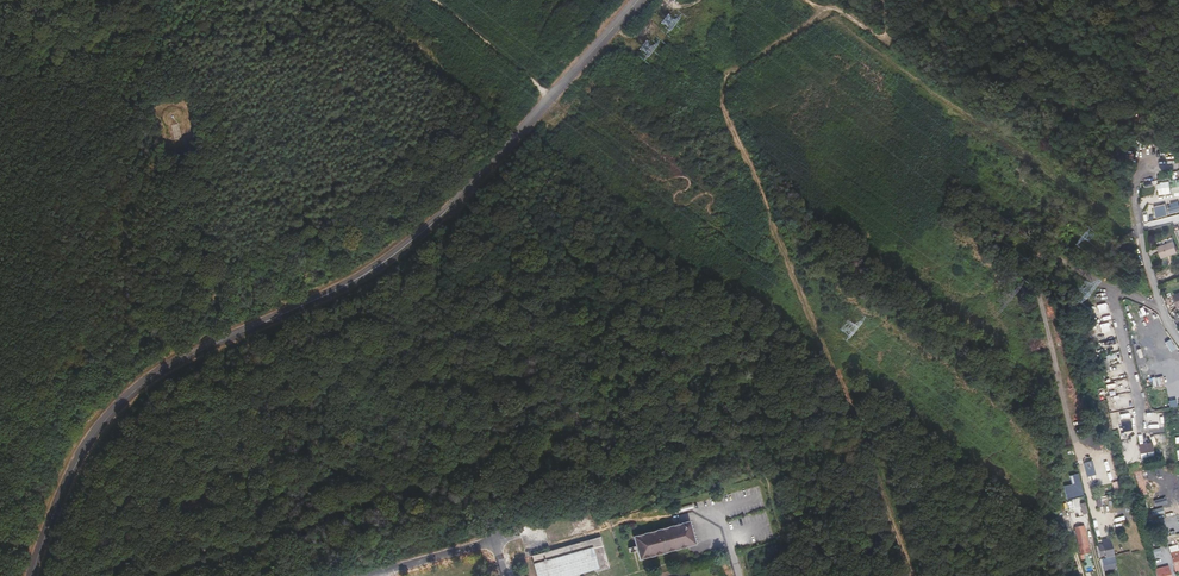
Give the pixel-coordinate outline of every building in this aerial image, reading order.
[(76,19),(67,17),(67,26),(75,27),(76,19)] [(1087,34),(1082,44),(1086,46),(1091,37),(1087,34)] [(77,45),(69,47),(72,56),(82,54),(80,49),(78,49),(77,45)] [(178,125),(171,126),(174,140),(181,139),(178,125)] [(1169,182),(1161,183),(1163,194),(1171,193),(1169,182)] [(1167,215),(1166,209),(1151,212),(1152,218),(1167,215)] [(1174,242),(1158,247),(1162,259),(1178,253),(1174,242)] [(1061,248),(1055,246),(1053,252),(1059,254),(1061,248)] [(1097,263),(1085,258),(1080,269),(1087,272),(1089,266),(1095,268),(1097,263)] [(1138,445),(1140,456),(1154,454),(1152,443),(1138,445)] [(1084,497),(1078,474),(1070,476),(1072,484),(1064,486),(1068,501),(1084,497)] [(1098,487),(1096,481),(1088,483),(1090,489),(1098,487)] [(1081,511),(1079,501),(1069,503),(1071,513),(1081,511)] [(688,522),(632,538),(640,563),(695,546),(688,522)] [(1085,529),(1075,531),(1080,553),(1085,552),(1084,548),(1082,535),(1085,534),(1085,529)] [(608,570),(598,537),(530,557),(535,575),(588,575),(608,570)] [(1110,557),(1114,556),(1111,542),(1108,543),(1108,544),(1103,545),(1105,556),(1110,555),(1110,557)] [(1170,553),(1174,568),(1178,567),(1178,551),(1170,553)] [(1169,566),(1155,570),(1156,574),(1156,575),(1171,575),(1169,566)]
